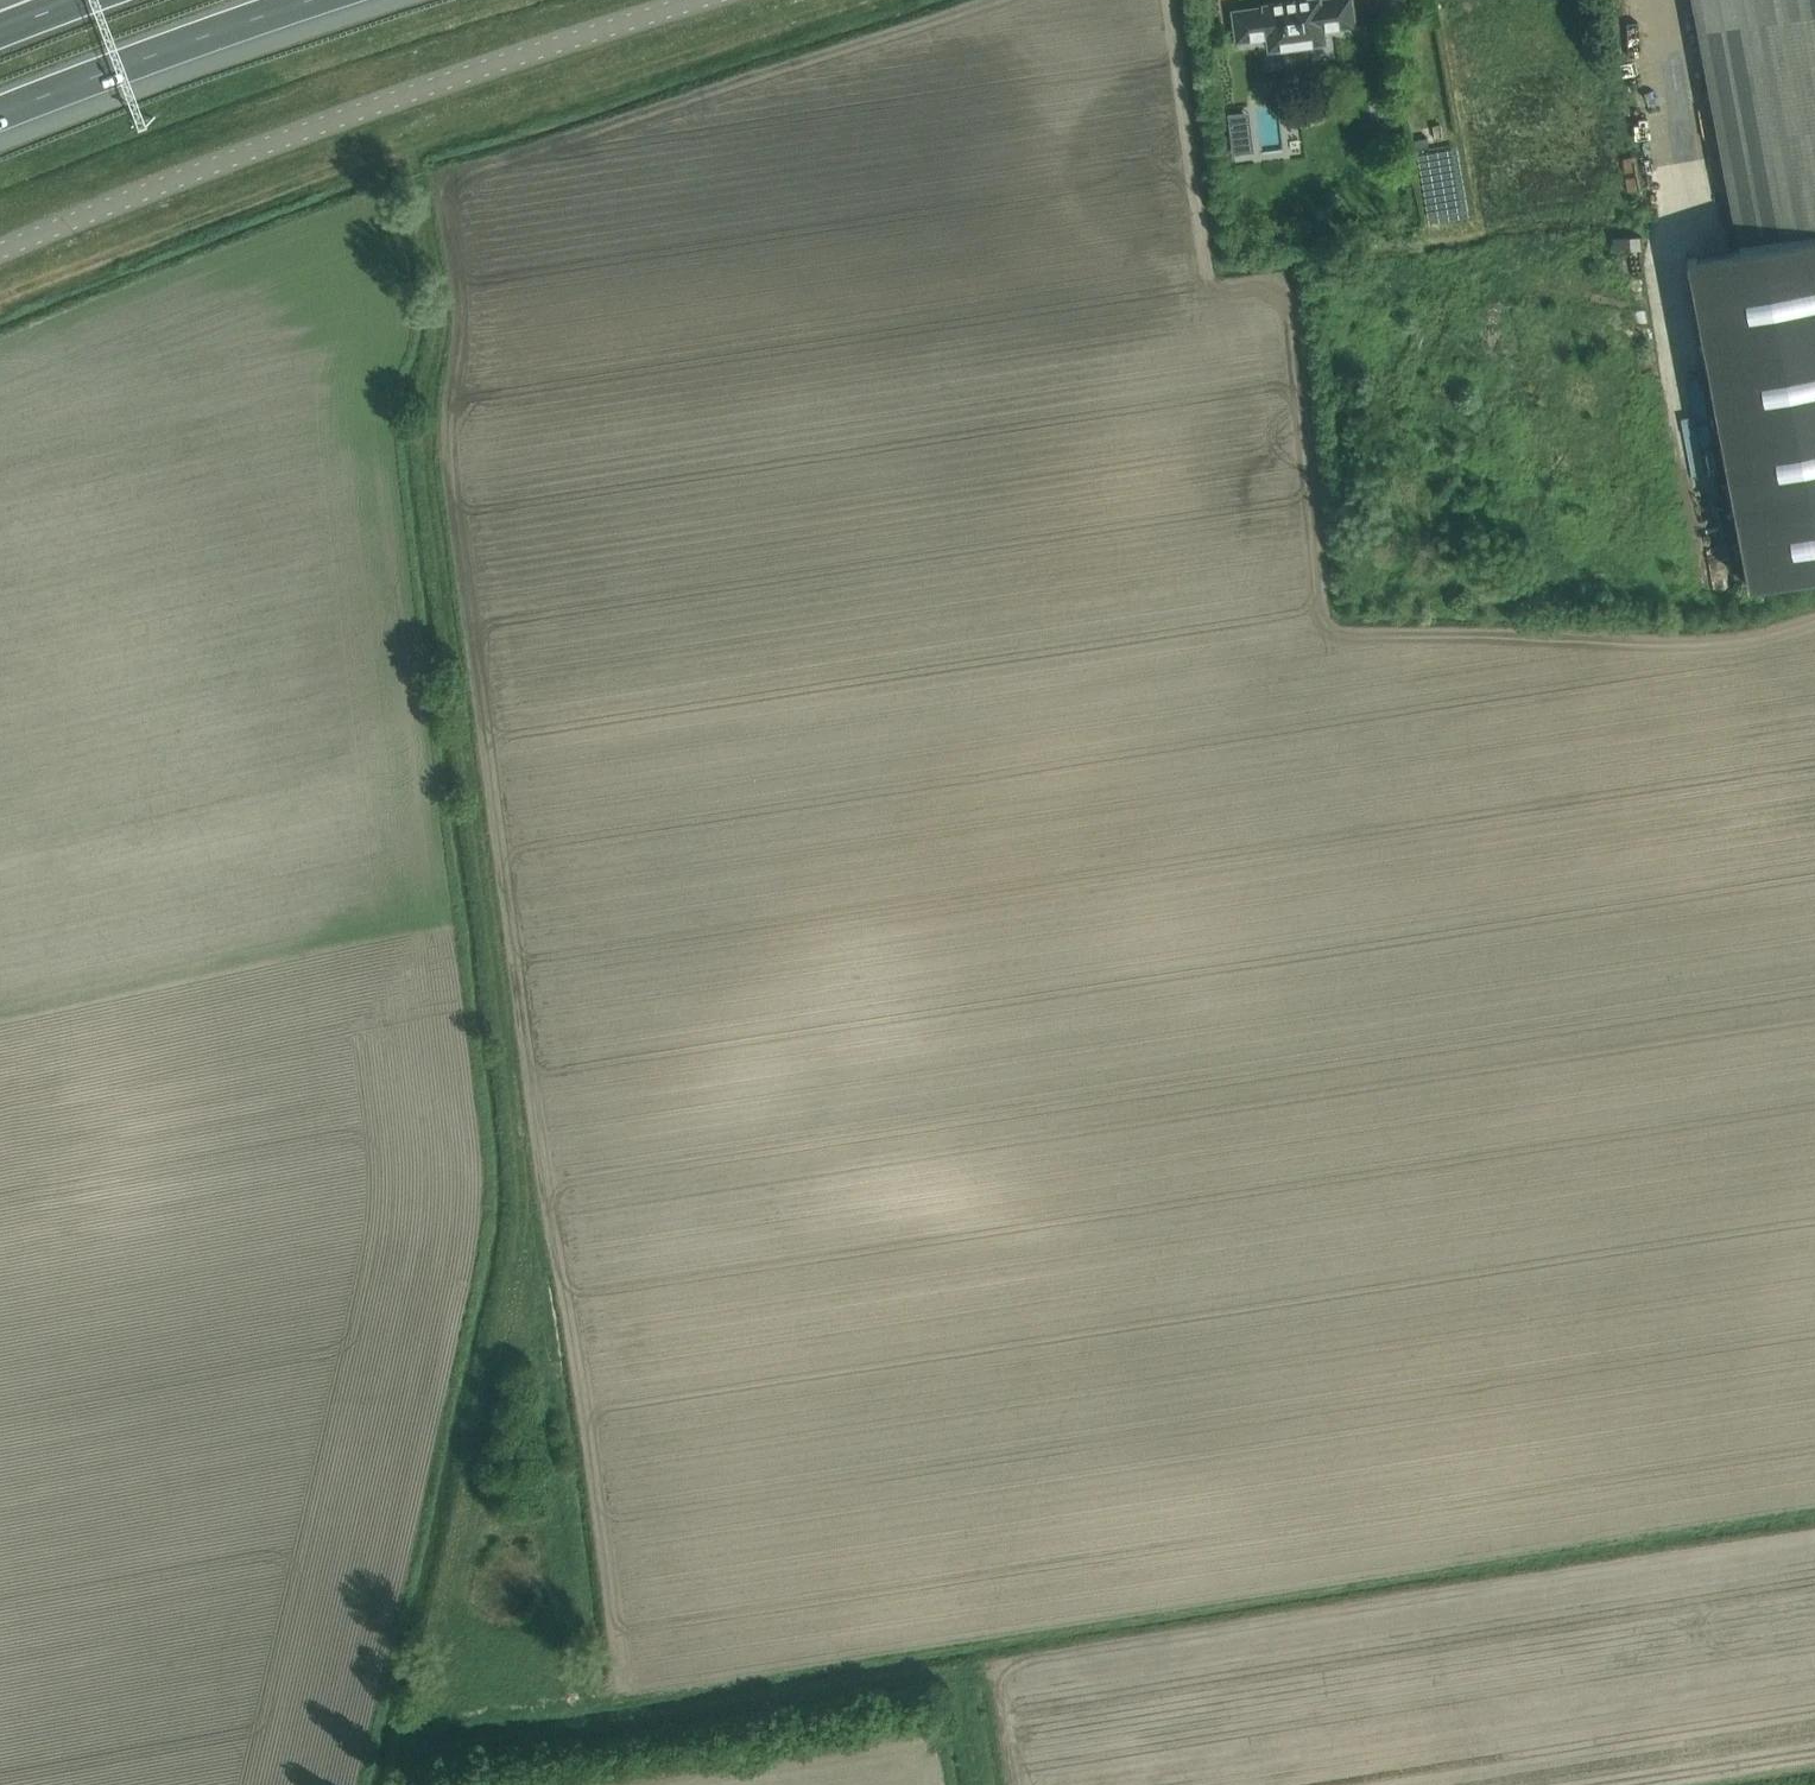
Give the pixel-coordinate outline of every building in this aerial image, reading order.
[(1355,25),(1352,0),(1285,0),(1263,3),(1264,5),(1232,9),(1237,40),(1268,37),(1269,48),(1326,40),(1324,29),(1355,25)] [(1814,570),(1814,0),(1696,0),(1743,249),(1688,258),(1749,582),(1814,570)] [(1240,118),(1241,152),(1259,151),(1258,118),(1240,118)] [(1427,136),(1414,139),(1416,148),(1429,145),(1427,136)]
